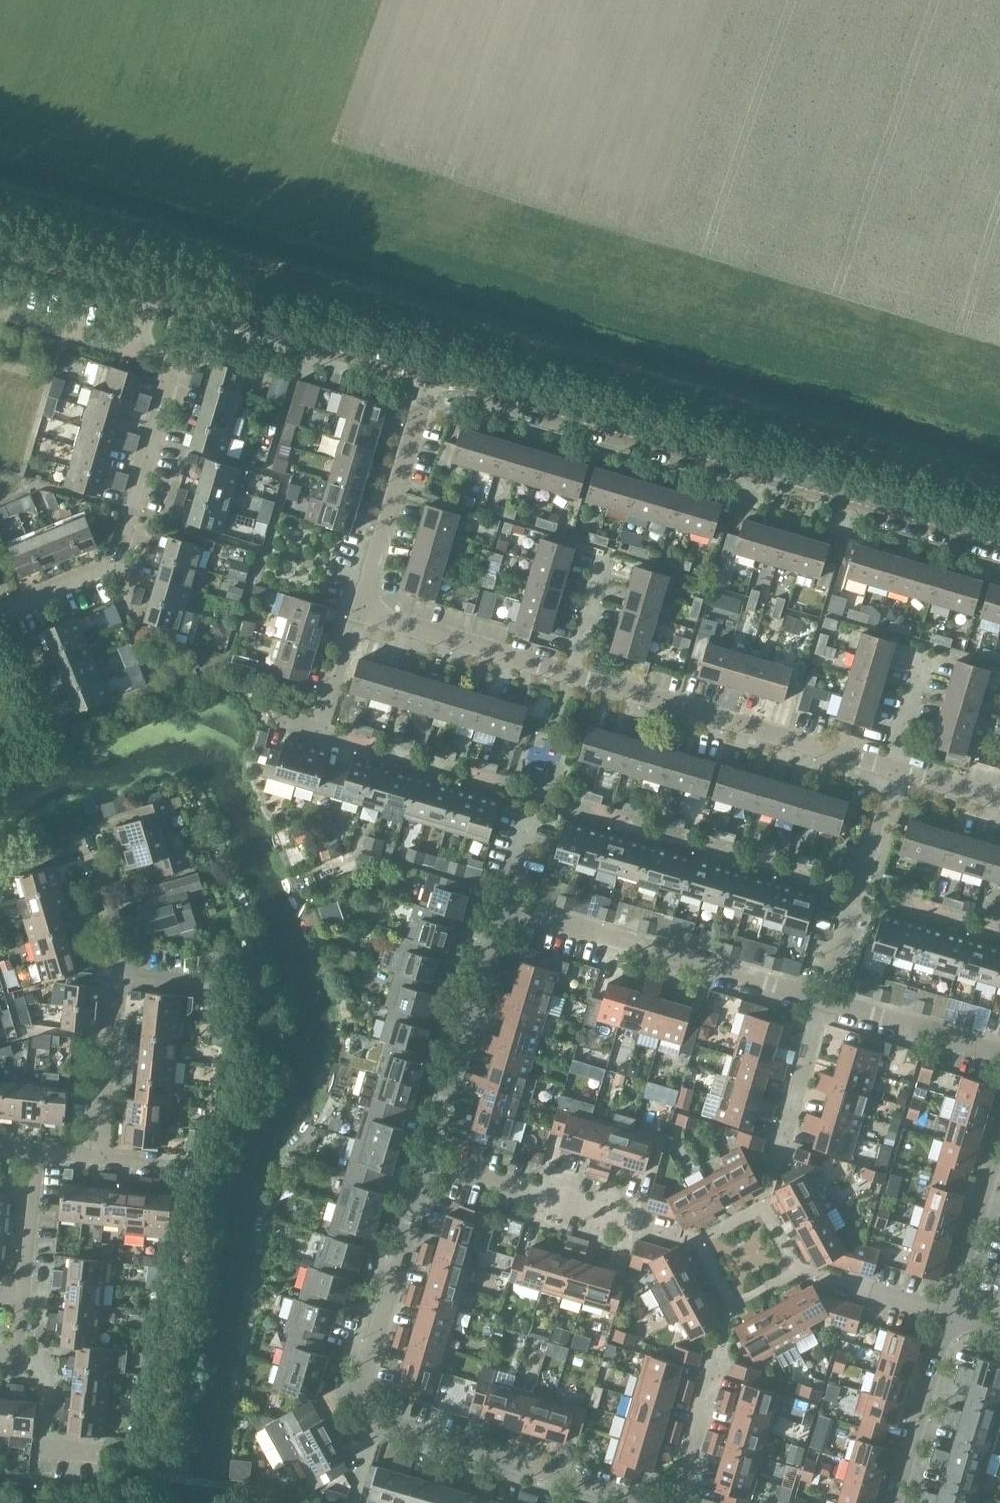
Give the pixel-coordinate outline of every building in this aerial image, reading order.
[(216,363),(210,385),(244,395),(251,373),(216,363)] [(93,388),(124,398),(130,400),(138,375),(100,364),(93,388)] [(194,371),(192,379),(201,382),(204,374),(194,371)] [(201,382),(192,379),(189,388),(199,390),(201,382)] [(290,410),(286,423),(299,427),(311,384),(299,381),(290,410)] [(210,385),(204,405),(238,415),(244,395),(210,385)] [(93,391),(87,408),(119,417),(124,398),(93,388),(92,391),(93,391)] [(141,394),(138,402),(150,405),(153,397),(141,394)] [(393,408),(344,394),(338,415),(348,418),(348,419),(381,428),(384,420),(389,422),(393,408)] [(138,402),(136,410),(148,414),(150,405),(138,402)] [(198,426),(232,436),(238,415),(204,405),(198,426)] [(82,425),(81,427),(113,437),(119,417),(87,408),(82,425)] [(182,413),(179,421),(189,424),(192,416),(182,413)] [(348,419),(342,439),(375,449),(381,428),(348,419)] [(179,421),(177,429),(187,432),(189,424),(179,421)] [(232,436),(198,426),(191,448),(226,458),(232,436)] [(81,430),(76,447),(107,456),(113,437),(81,427),(81,430)] [(457,445),(446,442),(439,465),(451,468),(453,462),(474,468),(484,435),(462,429),(457,445)] [(127,441),(139,444),(141,436),(129,433),(127,441)] [(474,468),(495,474),(505,441),(484,435),(474,468)] [(293,439),(283,436),(280,444),(290,447),(293,439)] [(336,460),(369,470),(375,449),(342,439),(336,460)] [(139,444),(127,441),(124,449),(136,453),(139,444)] [(495,474),(516,480),(525,447),(505,441),(495,474)] [(71,464),(70,467),(101,476),(107,456),(76,447),(71,464)] [(516,480),(536,486),(546,454),(525,447),(516,480)] [(189,454),(187,462),(197,465),(199,457),(189,454)] [(536,486),(557,493),(567,460),(546,454),(536,486)] [(276,458),(273,470),(285,474),(289,461),(276,458)] [(242,469),(208,459),(201,481),(236,491),(242,469)] [(336,460),(330,481),(363,490),(369,470),(336,460)] [(567,460),(557,493),(579,499),(589,466),(567,460)] [(101,476),(70,467),(69,469),(70,469),(64,487),(95,496),(101,476)] [(586,501),(608,508),(618,475),(596,468),(586,501)] [(115,480),(127,484),(129,475),(118,472),(115,480)] [(608,508),(629,514),(639,481),(618,475),(608,508)] [(113,488),(125,492),(127,484),(115,480),(113,488)] [(236,491),(201,481),(195,502),(230,512),(236,491)] [(330,481),(324,502),(357,511),(363,490),(330,481)] [(629,514),(650,520),(659,487),(639,481),(629,514)] [(300,487),(290,484),(288,491),(298,494),(300,487)] [(650,520),(670,526),(680,493),(659,487),(650,520)] [(177,496),(187,499),(189,491),(179,488),(177,496)] [(298,494),(288,491),(286,498),(296,501),(298,494)] [(701,499),(680,493),(670,526),(691,532),(701,499)] [(46,497),(51,509),(59,505),(54,494),(46,497)] [(177,496),(174,505),(184,507),(187,499),(177,496)] [(466,496),(463,505),(474,508),(476,499),(466,496)] [(324,502),(312,498),(306,520),(351,533),(357,511),(324,502)] [(21,499),(13,502),(18,514),(26,511),(21,499)] [(701,499),(691,532),(713,538),(722,505),(701,499)] [(18,514),(13,502),(5,506),(10,517),(18,514)] [(230,512),(195,502),(189,523),(223,534),(230,512)] [(69,523),(66,524),(79,554),(98,546),(87,520),(95,516),(90,505),(82,508),(85,516),(69,523)] [(427,505),(421,527),(454,537),(460,515),(427,505)] [(495,514),(505,517),(507,509),(497,506),(495,514)] [(507,509),(505,517),(515,520),(517,511),(507,509)] [(490,529),(498,531),(501,521),(493,518),(490,529)] [(536,526),(546,529),(549,521),(538,518),(536,526)] [(736,553),(757,560),(767,527),(745,520),(740,537),(729,533),(722,556),(734,560),(736,553)] [(549,521),(546,529),(556,532),(559,524),(549,521)] [(505,522),(504,527),(502,533),(511,535),(514,525),(505,522)] [(64,525),(48,532),(60,562),(79,554),(66,524),(64,525)] [(421,527),(415,548),(448,558),(454,537),(421,527)] [(757,560),(778,566),(787,533),(767,527),(757,560)] [(31,538),(29,539),(41,570),(60,562),(48,532),(31,538)] [(588,541),(598,544),(600,536),(590,533),(588,541)] [(778,566),(798,572),(808,539),(787,533),(778,566)] [(600,536),(598,544),(607,547),(610,539),(600,536)] [(170,537),(164,559),(198,569),(205,547),(170,537)] [(41,570),(29,539),(26,540),(9,547),(21,577),(41,570)] [(536,561),(569,571),(575,549),(542,539),(536,561)] [(830,545),(808,539),(798,572),(820,578),(818,585),(830,588),(836,565),(825,562),(830,545)] [(148,545),(146,553),(156,556),(158,548),(148,545)] [(628,553),(639,556),(641,548),(631,545),(628,553)] [(847,578),(869,584),(878,551),(857,545),(847,578)] [(415,548),(409,569),(442,578),(448,558),(415,548)] [(639,556),(649,559),(651,551),(641,548),(639,556)] [(481,558),(491,561),(494,553),(484,550),(481,558)] [(869,584),(889,590),(899,557),(878,551),(869,584)] [(156,556),(146,553),(143,562),(153,565),(156,556)] [(494,553),(491,561),(502,564),(504,556),(494,553)] [(670,566),(680,569),(682,560),(672,557),(670,566)] [(889,590),(910,596),(920,563),(899,557),(889,590)] [(198,569),(164,559),(158,579),(192,589),(198,569)] [(233,559),(228,574),(244,579),(248,563),(233,559)] [(682,560),(680,569),(690,572),(693,563),(682,560)] [(569,571),(536,561),(530,582),(562,591),(569,571)] [(941,569),(920,563),(910,596),(931,602),(941,569)] [(636,567),(630,589),(663,598),(669,577),(636,567)] [(442,578),(409,569),(402,590),(435,600),(442,578)] [(931,602),(951,608),(961,576),(941,569),(931,602)] [(474,584),(484,587),(486,578),(476,575),(474,584)] [(961,576),(951,608),(973,615),(983,582),(961,576)] [(486,578),(484,587),(494,590),(497,581),(486,578)] [(158,579),(152,600),(186,610),(192,589),(158,579)] [(530,582),(523,602),(556,612),(562,591),(530,582)] [(999,623),(999,587),(991,584),(981,617),(999,623)] [(254,585),(252,593),(262,596),(264,588),(254,585)] [(134,595),(143,598),(146,589),(136,587),(134,595)] [(663,598),(630,589),(624,609),(657,619),(663,598)] [(750,600),(758,602),(761,592),(753,590),(750,600)] [(143,598),(134,595),(131,603),(141,606),(143,598)] [(279,616),(289,619),(322,629),(329,607),(296,597),(296,598),(285,595),(279,616)] [(778,597),(776,607),(783,609),(786,600),(778,597)] [(152,600),(146,622),(180,632),(186,610),(152,600)] [(758,602),(750,600),(747,609),(756,612),(758,602)] [(556,612),(523,602),(517,624),(511,622),(507,634),(530,640),(534,629),(550,634),(556,612)] [(465,613),(473,615),(476,605),(468,603),(465,613)] [(776,607),(773,617),(781,619),(783,609),(776,607)] [(624,609),(618,630),(651,640),(657,619),(624,609)] [(847,618),(857,621),(860,612),(850,609),(847,618)] [(860,612),(857,621),(868,624),(870,615),(860,612)] [(44,631),(53,652),(86,639),(78,617),(44,631)] [(244,621),(242,627),(252,630),(255,622),(245,619),(244,621)] [(289,619),(283,640),(316,649),(322,629),(289,619)] [(889,630),(899,633),(901,624),(891,621),(889,630)] [(901,624),(899,633),(909,636),(912,627),(901,624)] [(252,630),(242,627),(240,634),(250,637),(252,630)] [(651,640),(618,630),(612,652),(628,657),(625,668),(648,675),(651,663),(645,661),(651,640)] [(819,643),(827,646),(830,635),(821,632),(819,643)] [(863,633),(856,655),(889,665),(895,643),(863,633)] [(699,677),(720,684),(730,651),(709,644),(710,638),(699,634),(692,657),(703,661),(699,677)] [(930,642),(940,645),(943,637),(933,634),(930,642)] [(943,637),(940,645),(951,648),(953,640),(943,637)] [(53,652),(61,672),(94,658),(86,639),(53,652)] [(302,669),(316,673),(319,661),(313,659),(316,649),(283,640),(275,670),(300,677),(302,669)] [(827,646),(819,643),(815,654),(824,656),(827,646)] [(32,651),(35,659),(45,655),(41,647),(32,651)] [(982,657),(992,660),(994,652),(984,649),(982,657)] [(720,684),(741,690),(751,657),(730,651),(720,684)] [(992,660),(999,663),(999,653),(994,652),(992,660)] [(45,655),(35,659),(38,667),(48,663),(45,655)] [(850,676),(883,686),(889,665),(856,655),(850,676)] [(771,663),(751,657),(741,690),(762,696),(771,663)] [(61,672),(69,692),(102,678),(94,658),(61,672)] [(351,692),(372,698),(382,666),(360,659),(351,692)] [(957,661),(950,683),(983,692),(990,671),(957,661)] [(771,663),(762,696),(784,702),(788,686),(800,689),(807,666),(795,663),(793,669),(771,663)] [(403,672),(382,666),(372,698),(393,705),(403,672)] [(393,705),(414,711),(424,678),(403,672),(393,705)] [(809,675),(806,685),(814,688),(817,678),(809,675)] [(850,676),(844,697),(877,706),(883,686),(850,676)] [(102,678),(69,692),(77,713),(111,699),(102,678)] [(414,711),(435,717),(444,684),(424,678),(414,711)] [(950,683),(944,703),(977,713),(983,692),(950,683)] [(435,717),(455,723),(465,690),(444,684),(435,717)] [(48,691),(51,699),(61,695),(58,687),(48,691)] [(455,723),(476,729),(486,696),(465,690),(455,723)] [(51,699),(55,707),(64,703),(61,695),(51,699)] [(486,696),(476,729),(497,735),(506,702),(486,696)] [(877,706),(844,697),(838,718),(831,716),(828,728),(851,735),(854,723),(871,728),(877,706)] [(506,702),(497,735),(518,741),(528,709),(506,702)] [(944,703),(938,724),(971,734),(977,713),(944,703)] [(352,732),(362,735),(365,726),(354,723),(352,732)] [(971,734),(938,724),(932,746),(948,751),(945,762),(968,769),(972,757),(965,755),(971,734)] [(362,735),(372,738),(375,729),(365,726),(362,735)] [(580,759),(602,766),(611,733),(590,727),(580,759)] [(602,766),(622,772),(632,739),(611,733),(602,766)] [(393,744),(403,747),(406,738),(396,735),(393,744)] [(403,747),(414,750),(416,741),(406,738),(403,747)] [(622,772),(642,778),(651,745),(632,739),(622,772)] [(263,776),(296,786),(308,746),(286,740),(282,753),(270,749),(263,776)] [(642,778),(664,784),(673,751),(651,745),(642,778)] [(296,786),(329,796),(337,769),(326,766),(330,752),(308,746),(296,786)] [(435,756),(445,759),(447,750),(437,747),(435,756)] [(445,759),(455,762),(458,753),(447,750),(445,759)] [(664,784),(685,790),(694,757),(673,751),(664,784)] [(694,757),(685,790),(706,796),(716,764),(694,757)] [(329,796),(363,806),(375,766),(353,759),(349,772),(337,769),(329,796)] [(476,768),(486,771),(489,763),(479,760),(476,768)] [(489,763),(486,771),(496,774),(499,766),(489,763)] [(713,798),(735,805),(744,772),(723,765),(713,798)] [(363,806),(383,812),(395,772),(375,766),(363,806)] [(383,812),(404,818),(416,778),(395,772),(383,812)] [(735,805),(755,811),(765,778),(744,772),(735,805)] [(404,818),(426,824),(437,784),(416,778),(404,818)] [(755,811),(776,817),(786,784),(765,778),(755,811)] [(437,784),(426,824),(446,830),(458,790),(437,784)] [(776,817),(797,823),(806,790),(786,784),(776,817)] [(446,830),(467,836),(479,796),(458,790),(446,830)] [(806,790),(797,823),(817,829),(827,796),(806,790)] [(581,799),(591,802),(594,794),(583,791),(581,799)] [(594,794),(591,802),(601,805),(604,796),(594,794)] [(479,796),(467,836),(489,843),(501,803),(479,796)] [(827,796),(817,829),(839,836),(849,802),(827,796)] [(116,828),(122,849),(166,836),(160,816),(176,811),(172,799),(146,806),(149,818),(116,828)] [(622,811),(633,814),(635,806),(625,803),(622,811)] [(635,806),(633,814),(643,817),(645,809),(635,806)] [(664,823),(674,826),(677,818),(666,815),(664,823)] [(677,818),(674,826),(684,829),(687,821),(677,818)] [(900,853),(922,860),(932,827),(910,821),(900,853)] [(556,856),(577,863),(587,828),(566,822),(556,856)] [(922,860),(943,866),(952,833),(932,827),(922,860)] [(577,863),(598,869),(608,834),(587,828),(577,863)] [(714,838),(724,841),(726,833),(716,829),(714,838)] [(726,833),(724,841),(734,844),(737,835),(726,833)] [(952,833),(943,866),(963,872),(973,839),(952,833)] [(598,869),(619,875),(629,840),(608,834),(598,869)] [(166,836),(122,849),(128,870),(161,860),(166,876),(192,868),(188,851),(172,856),(166,836)] [(364,848),(372,850),(376,839),(368,836),(364,848)] [(376,839),(372,850),(380,853),(383,841),(376,839)] [(963,872),(984,878),(994,845),(973,839),(963,872)] [(619,875),(639,881),(650,846),(629,840),(619,875)] [(755,850),(765,853),(768,845),(758,842),(755,850)] [(765,853),(775,856),(778,848),(768,845),(765,853)] [(999,883),(999,847),(994,845),(984,878),(999,883)] [(660,887),(670,852),(650,846),(639,881),(638,886),(659,892),(660,887)] [(406,860),(414,863),(418,851),(410,849),(406,860)] [(418,851),(414,863),(422,865),(425,853),(418,851)] [(660,887),(681,893),(691,859),(670,852),(660,887)] [(797,862),(807,865),(809,857),(799,854),(797,862)] [(835,855),(831,868),(846,872),(850,860),(835,855)] [(809,857),(807,865),(817,868),(819,860),(809,857)] [(681,893),(702,899),(712,865),(691,859),(681,893)] [(448,872),(456,875),(459,863),(451,861),(448,872)] [(459,863),(456,875),(464,877),(467,866),(459,863)] [(21,876),(27,897),(62,887),(55,865),(21,876)] [(702,899),(723,905),(733,871),(712,865),(702,899)] [(742,917),(744,911),(754,877),(733,871),(723,905),(737,909),(735,915),(742,917)] [(430,874),(420,907),(448,916),(462,920),(468,897),(459,894),(462,883),(430,874)] [(158,898),(159,900),(138,906),(146,933),(165,927),(168,936),(197,927),(186,893),(202,888),(198,875),(165,884),(169,895),(158,898)] [(744,911),(764,917),(775,883),(754,877),(744,911)] [(764,917),(785,924),(795,889),(775,883),(764,917)] [(901,893),(911,896),(914,888),(904,885),(901,893)] [(24,914),(25,919),(33,917),(34,918),(59,910),(60,911),(68,909),(62,887),(27,897),(28,898),(20,900),(18,905),(21,914),(24,914)] [(914,888),(911,896),(922,899),(924,891),(914,888)] [(795,889),(785,924),(807,930),(817,896),(795,889)] [(556,906),(564,908),(568,897),(560,894),(556,906)] [(568,897),(564,908),(572,911),(575,899),(568,897)] [(943,905),(953,908),(955,900),(945,897),(943,905)] [(953,908),(963,911),(965,903),(955,900),(953,908)] [(416,906),(406,939),(434,948),(447,952),(454,929),(445,926),(448,916),(420,907),(416,906)] [(598,918),(606,920),(609,909),(601,907),(598,918)] [(609,909),(606,920),(613,923),(617,911),(609,909)] [(984,918),(994,921),(997,912),(987,909),(984,918)] [(25,919),(31,941),(73,929),(70,920),(70,919),(63,921),(60,911),(59,910),(34,918),(33,917),(25,919)] [(872,949),(894,955),(904,921),(882,915),(872,949)] [(70,920),(73,929),(81,926),(78,918),(70,920)] [(639,930),(647,933),(650,921),(643,919),(639,930)] [(650,921),(647,933),(655,935),(658,923),(650,921)] [(894,955),(915,962),(925,927),(904,921),(894,955)] [(81,926),(73,929),(75,937),(83,935),(81,926)] [(915,962),(936,968),(946,933),(925,927),(915,962)] [(73,929),(31,941),(37,962),(72,951),(69,941),(76,939),(75,937),(73,929)] [(681,943),(689,945),(693,933),(685,931),(681,943)] [(693,933),(689,945),(697,947),(700,936),(693,933)] [(955,980),(957,974),(967,939),(946,933),(936,968),(934,973),(955,980)] [(391,971),(396,973),(428,982),(433,984),(440,961),(430,958),(434,948),(406,939),(401,938),(391,971)] [(957,974),(978,980),(988,946),(967,939),(957,974)] [(721,954),(730,957),(733,945),(725,943),(721,954)] [(730,957),(738,959),(742,948),(733,945),(730,957)] [(998,986),(999,981),(999,949),(988,946),(978,980),(998,986)] [(72,951),(37,962),(44,984),(68,976),(78,973),(72,951)] [(764,967),(772,969),(775,958),(768,955),(764,967)] [(523,962),(516,984),(553,994),(559,973),(567,975),(570,964),(543,956),(540,967),(523,962)] [(775,958),(772,969),(780,972),(783,960),(775,958)] [(94,969),(91,960),(81,963),(84,972),(94,969)] [(68,976),(65,1006),(101,1010),(103,987),(91,986),(93,973),(82,972),(78,973),(68,976)] [(386,1006),(391,1007),(423,1017),(428,1018),(434,995),(425,993),(428,982),(396,973),(386,1006)] [(619,1026),(640,1032),(655,981),(647,979),(643,993),(630,990),(619,1026)] [(640,1032),(661,1039),(671,1002),(659,998),(663,983),(655,981),(640,1032)] [(598,1020),(619,1026),(630,990),(609,983),(603,1001),(592,997),(584,1024),(596,1028),(598,1020)] [(498,992),(495,1000),(547,1015),(553,994),(516,984),(513,996),(498,992)] [(873,999),(881,1001),(884,990),(876,987),(873,999)] [(884,990),(881,1001),(889,1003),(892,992),(884,990)] [(142,992),(132,991),(131,1000),(141,1001),(142,992)] [(148,993),(145,1015),(181,1019),(186,1019),(187,1014),(189,1014),(191,1012),(192,1009),(193,998),(194,999),(194,998),(148,993)] [(15,999),(17,1007),(27,1004),(25,996),(15,999)] [(508,1013),(504,1025),(541,1036),(547,1015),(495,1000),(493,1008),(508,1013)] [(914,1011),(922,1013),(926,1002),(918,1000),(914,1011)] [(746,1015),(740,1036),(777,1047),(783,1025),(766,1020),(769,1009),(742,1001),(739,1013),(746,1015)] [(671,1002),(661,1039),(682,1045),(680,1052),(692,1056),(699,1029),(688,1026),(693,1008),(671,1002)] [(926,1002),(922,1013),(930,1016),(933,1004),(926,1002)] [(27,1004),(17,1007),(23,1025),(34,1026),(27,1004)] [(101,1010),(65,1006),(63,1029),(99,1032),(101,1010)] [(381,1041),(386,1042),(418,1052),(423,1053),(429,1030),(420,1027),(423,1017),(391,1007),(381,1041)] [(0,1012),(3,1021),(12,1018),(10,1009),(0,1012)] [(218,1010),(206,1009),(205,1021),(217,1022),(218,1010)] [(956,1023),(964,1026),(968,1014),(960,1012),(956,1023)] [(968,1014),(964,1026),(972,1028),(975,1017),(968,1014)] [(145,1015),(143,1037),(179,1040),(181,1019),(145,1015)] [(12,1018),(3,1021),(5,1029),(15,1026),(12,1018)] [(486,1033),(483,1041),(535,1056),(541,1036),(504,1025),(500,1038),(486,1033)] [(128,1027),(127,1035),(137,1036),(138,1028),(128,1027)] [(223,1033),(211,1031),(210,1043),(222,1044),(223,1033)] [(51,1050),(51,1046),(52,1036),(43,1035),(43,1036),(33,1039),(33,1049),(51,1050)] [(127,1035),(126,1044),(137,1045),(137,1036),(127,1035)] [(52,1036),(51,1046),(60,1047),(61,1036),(52,1036)] [(740,1036),(734,1057),(786,1072),(788,1063),(773,1059),(777,1047),(740,1036)] [(143,1037),(141,1058),(177,1062),(179,1040),(143,1037)] [(845,1043),(838,1065),(875,1075),(881,1054),(889,1057),(892,1045),(865,1037),(862,1048),(845,1043)] [(496,1054),(492,1066),(529,1077),(535,1056),(483,1041),(481,1050),(496,1054)] [(386,1042),(376,1074),(418,1087),(424,1065),(415,1062),(418,1052),(386,1042)] [(3,1048),(6,1058),(14,1055),(11,1045),(3,1048)] [(937,1057),(927,1054),(926,1054),(918,1080),(930,1083),(937,1057)] [(734,1057),(728,1077),(765,1088),(769,1075),(783,1080),(786,1072),(734,1057)] [(141,1058),(138,1080),(174,1083),(177,1062),(141,1058)] [(820,1073),(818,1081),(869,1096),(875,1075),(838,1065),(835,1077),(820,1073)] [(473,1075),(471,1083),(530,1100),(532,1101),(538,1080),(529,1077),(492,1066),(488,1079),(473,1075)] [(123,1078),(133,1079),(134,1071),(124,1070),(123,1078)] [(376,1074),(367,1107),(399,1116),(402,1106),(411,1109),(418,1087),(376,1074)] [(46,1087),(43,1123),(65,1125),(69,1089),(59,1088),(60,1076),(48,1075),(47,1087),(46,1087)] [(728,1077),(722,1098),(774,1113),(776,1105),(761,1101),(765,1088),(728,1077)] [(964,1077),(957,1099),(995,1110),(998,1100),(992,1098),(995,1087),(964,1077)] [(133,1079),(123,1078),(122,1087),(132,1088),(133,1079)] [(138,1080),(136,1100),(136,1101),(163,1104),(163,1105),(172,1106),(174,1083),(138,1080)] [(830,1093),(826,1106),(863,1117),(869,1096),(818,1081),(815,1089),(830,1093)] [(21,1120),(25,1084),(4,1082),(0,1114),(0,1118),(21,1120)] [(483,1095),(480,1108),(516,1119),(520,1120),(523,1111),(524,1111),(525,1111),(526,1111),(527,1110),(528,1108),(530,1100),(471,1083),(469,1091),(483,1095)] [(46,1087),(25,1084),(21,1120),(28,1121),(27,1124),(30,1127),(42,1128),(42,1123),(43,1123),(46,1087)] [(560,1148),(582,1154),(593,1117),(596,1105),(563,1095),(552,1133),(563,1136),(560,1148)] [(161,1125),(163,1105),(163,1104),(136,1101),(136,1100),(118,1098),(117,1108),(126,1109),(125,1122),(161,1125)] [(774,1113),(722,1098),(716,1120),(753,1130),(757,1117),(771,1121),(774,1113)] [(957,1099),(951,1120),(983,1129),(986,1119),(992,1121),(995,1110),(957,1099)] [(808,1114),(806,1122),(857,1137),(863,1117),(826,1106),(823,1119),(808,1114)] [(367,1107),(357,1139),(399,1152),(405,1130),(396,1127),(399,1116),(367,1107)] [(516,1119),(480,1108),(473,1129),(491,1134),(488,1146),(514,1154),(518,1142),(510,1140),(516,1119)] [(598,1175),(601,1165),(603,1160),(613,1123),(593,1117),(582,1154),(592,1157),(588,1172),(598,1175)] [(195,1120),(194,1129),(204,1130),(205,1121),(195,1120)] [(951,1120),(945,1141),(982,1152),(986,1141),(980,1139),(983,1129),(951,1120)] [(161,1125),(125,1122),(122,1144),(158,1148),(161,1125)] [(857,1137),(806,1122),(803,1131),(818,1135),(814,1148),(851,1159),(857,1137)] [(603,1160),(623,1166),(634,1129),(613,1123),(603,1160)] [(204,1130),(194,1129),(193,1137),(203,1138),(204,1130)] [(634,1129),(623,1166),(645,1173),(649,1161),(660,1165),(667,1139),(634,1129)] [(737,1143),(762,1150),(765,1139),(740,1132),(737,1143)] [(357,1139),(348,1172),(380,1181),(383,1171),(392,1173),(399,1152),(357,1139)] [(945,1141),(935,1174),(961,1182),(964,1170),(970,1172),(974,1161),(979,1162),(982,1152),(945,1141)] [(882,1145),(875,1166),(887,1169),(893,1148),(882,1145)] [(726,1168),(744,1202),(754,1197),(751,1192),(762,1186),(741,1148),(722,1159),(726,1168)] [(795,1160),(800,1162),(815,1166),(821,1168),(824,1156),(798,1149),(795,1160)] [(776,1204),(782,1213),(816,1195),(806,1176),(814,1171),(815,1166),(800,1162),(799,1166),(781,1176),(786,1185),(776,1191),(782,1201),(776,1204)] [(601,1165),(598,1175),(609,1178),(611,1168),(601,1165)] [(66,1168),(64,1178),(73,1179),(74,1169),(66,1168)] [(726,1168),(707,1178),(723,1207),(732,1202),(735,1208),(744,1202),(726,1168)] [(100,1182),(108,1183),(109,1173),(101,1172),(100,1182)] [(348,1172),(338,1204),(380,1216),(386,1195),(377,1192),(380,1181),(348,1172)] [(109,1173),(108,1183),(117,1184),(118,1174),(109,1173)] [(935,1174),(925,1208),(963,1219),(966,1208),(960,1207),(963,1195),(957,1194),(961,1182),(935,1174)] [(140,1186),(151,1187),(153,1177),(141,1176),(140,1186)] [(153,1177),(151,1187),(160,1188),(161,1178),(153,1177)] [(707,1178),(688,1189),(707,1223),(716,1218),(713,1212),(723,1207),(707,1178)] [(83,1223),(104,1225),(108,1189),(108,1183),(100,1182),(97,1181),(97,1188),(86,1187),(83,1223)] [(60,1220),(83,1223),(86,1187),(64,1184),(60,1220)] [(707,1223),(688,1189),(668,1199),(663,1198),(666,1188),(654,1185),(647,1210),(674,1218),(677,1216),(684,1229),(694,1223),(697,1228),(707,1223)] [(792,1220),(797,1229),(826,1213),(844,1204),(834,1185),(816,1195),(782,1213),(787,1223),(792,1220)] [(151,1187),(140,1186),(140,1193),(129,1191),(126,1227),(125,1234),(146,1236),(151,1194),(151,1187)] [(104,1225),(126,1227),(129,1191),(108,1189),(104,1225)] [(6,1217),(8,1195),(0,1194),(0,1217),(6,1217)] [(173,1196),(151,1194),(146,1236),(169,1239),(170,1232),(173,1196)] [(338,1204),(329,1236),(361,1246),(364,1235),(373,1238),(380,1216),(338,1204)] [(442,1237),(479,1247),(489,1214),(463,1207),(460,1218),(448,1215),(442,1237)] [(925,1208),(919,1228),(951,1238),(954,1228),(960,1230),(963,1219),(925,1208)] [(797,1241),(802,1251),(837,1232),(826,1213),(797,1229),(802,1239),(797,1241)] [(919,1228),(913,1249),(951,1260),(954,1250),(948,1248),(951,1238),(919,1228)] [(837,1232),(802,1251),(808,1261),(813,1258),(819,1268),(831,1262),(833,1265),(850,1270),(854,1254),(848,1252),(837,1232)] [(324,1235),(314,1268),(346,1278),(349,1267),(359,1270),(365,1247),(361,1246),(329,1236),(324,1235)] [(442,1237),(436,1257),(473,1268),(479,1247),(442,1237)] [(638,1241),(634,1255),(630,1267),(642,1270),(645,1260),(649,1244),(638,1241)] [(563,1257),(553,1254),(542,1291),(563,1297),(573,1260),(575,1254),(578,1245),(567,1242),(563,1257)] [(421,1253),(431,1256),(434,1245),(424,1243),(421,1253)] [(650,1262),(660,1282),(695,1263),(689,1253),(684,1256),(679,1246),(670,1250),(649,1244),(645,1260),(650,1262)] [(850,1270),(861,1273),(869,1248),(857,1244),(854,1254),(850,1270)] [(578,1245),(575,1254),(585,1257),(588,1248),(578,1245)] [(508,1281),(542,1291),(553,1254),(531,1247),(527,1258),(516,1255),(508,1281)] [(869,1248),(861,1273),(873,1277),(880,1251),(869,1248)] [(951,1260),(913,1249),(907,1271),(939,1280),(942,1269),(947,1271),(951,1260)] [(431,1256),(421,1253),(418,1263),(427,1266),(431,1256)] [(430,1278),(467,1289),(473,1268),(436,1257),(430,1278)] [(64,1271),(63,1279),(105,1284),(108,1261),(79,1258),(72,1258),(71,1270),(64,1269),(64,1271)] [(146,1269),(165,1272),(166,1262),(147,1260),(146,1269)] [(594,1266),(573,1260),(563,1297),(583,1303),(594,1266)] [(988,1271),(999,1274),(999,1264),(991,1262),(988,1271)] [(700,1273),(695,1264),(695,1263),(660,1282),(650,1287),(660,1306),(700,1285),(695,1276),(700,1273)] [(594,1266),(583,1303),(617,1312),(624,1287),(613,1283),(616,1272),(594,1266)] [(309,1267),(300,1300),(332,1310),(335,1299),(344,1302),(351,1279),(346,1278),(314,1268),(309,1267)] [(54,1278),(63,1279),(64,1271),(55,1270),(54,1278)] [(988,1271),(986,1280),(999,1284),(999,1274),(988,1271)] [(151,1289),(161,1290),(162,1278),(152,1277),(151,1289)] [(63,1279),(54,1278),(53,1287),(62,1288),(63,1279)] [(424,1299),(460,1310),(467,1289),(430,1278),(424,1299)] [(68,1290),(67,1302),(103,1306),(105,1284),(63,1279),(62,1288),(62,1290),(68,1290)] [(409,1295),(418,1298),(421,1287),(412,1284),(409,1295)] [(671,1325),(681,1320),(715,1301),(710,1291),(705,1294),(700,1285),(660,1306),(671,1325)] [(800,1286),(791,1291),(809,1326),(829,1315),(836,1317),(841,1301),(818,1294),(813,1286),(803,1291),(800,1286)] [(784,1302),(774,1307),(794,1343),(813,1333),(809,1326),(791,1291),(781,1297),(784,1302)] [(418,1298),(409,1295),(406,1305),(415,1308),(418,1298)] [(285,1333),(290,1334),(318,1342),(320,1332),(330,1334),(336,1311),(332,1310),(300,1300),(295,1299),(285,1333)] [(417,1320),(454,1331),(460,1310),(424,1299),(417,1320)] [(715,1301),(681,1320),(692,1340),(721,1324),(716,1313),(721,1311),(715,1301)] [(833,1326),(845,1330),(852,1304),(841,1301),(836,1317),(833,1326)] [(59,1314),(59,1322),(101,1327),(103,1306),(67,1302),(66,1313),(60,1312),(59,1314)] [(852,1304),(845,1330),(856,1333),(864,1308),(852,1304)] [(762,1307),(753,1312),(775,1353),(777,1357),(796,1346),(794,1343),(774,1307),(765,1312),(762,1307)] [(775,1353),(753,1312),(743,1317),(746,1322),(735,1328),(755,1364),(775,1353)] [(49,1321),(59,1322),(59,1314),(50,1313),(49,1321)] [(417,1320),(411,1341),(448,1352),(454,1331),(417,1320)] [(48,1330),(58,1331),(59,1322),(49,1321),(48,1330)] [(62,1346),(78,1348),(78,1346),(99,1349),(99,1348),(101,1327),(59,1322),(58,1331),(57,1333),(64,1334),(62,1346)] [(397,1336),(406,1339),(409,1329),(400,1326),(397,1336)] [(883,1352),(920,1363),(923,1353),(918,1351),(921,1340),(889,1331),(883,1352)] [(290,1334),(280,1366),(322,1379),(328,1357),(319,1354),(322,1343),(318,1342),(290,1334)] [(406,1339),(397,1336),(393,1347),(403,1350),(406,1339)] [(411,1341),(405,1361),(442,1372),(448,1352),(411,1341)] [(78,1348),(76,1368),(112,1372),(115,1349),(99,1348),(99,1349),(78,1346),(78,1348)] [(673,1358),(699,1365),(702,1354),(676,1346),(673,1358)] [(883,1352),(877,1373),(908,1383),(911,1372),(917,1374),(920,1363),(883,1352)] [(646,1355),(640,1377),(677,1388),(682,1389),(685,1379),(680,1377),(683,1366),(646,1355)] [(60,1366),(70,1367),(71,1359),(61,1358),(60,1366)] [(958,1375),(999,1388),(999,1364),(979,1358),(976,1370),(960,1366),(958,1375)] [(442,1372),(405,1361),(399,1383),(410,1387),(406,1398),(432,1406),(442,1372)] [(735,1364),(732,1375),(757,1383),(761,1371),(735,1364)] [(70,1367),(60,1366),(59,1375),(69,1376),(70,1367)] [(322,1379),(280,1366),(274,1388),(315,1400),(322,1379)] [(75,1378),(74,1389),(110,1393),(112,1372),(76,1368),(70,1367),(69,1376),(69,1378),(75,1378)] [(877,1373),(871,1394),(908,1405),(911,1394),(906,1393),(908,1383),(877,1373)] [(150,1393),(152,1376),(141,1375),(139,1392),(150,1393)] [(967,1400),(999,1410),(999,1388),(958,1375),(955,1384),(970,1389),(967,1400)] [(640,1377),(634,1397),(671,1408),(677,1388),(640,1377)] [(480,1418),(502,1424),(513,1388),(480,1378),(472,1404),(484,1407),(480,1418)] [(685,1379),(682,1389),(692,1392),(695,1382),(685,1379)] [(15,1394),(24,1395),(25,1385),(8,1383),(7,1393),(15,1394)] [(745,1384),(738,1406),(775,1417),(782,1395),(745,1384)] [(812,1387),(803,1384),(800,1395),(809,1398),(812,1387)] [(822,1390),(812,1387),(809,1398),(819,1401),(822,1390)] [(511,1433),(522,1436),(534,1394),(513,1388),(502,1424),(513,1428),(511,1433)] [(66,1401),(65,1410),(107,1415),(110,1393),(74,1389),(73,1400),(66,1399),(66,1401)] [(682,1389),(679,1400),(688,1402),(692,1392),(682,1389)] [(726,1391),(723,1401),(733,1404),(736,1394),(726,1391)] [(863,1392),(853,1425),(861,1427),(886,1435),(890,1423),(896,1425),(899,1414),(905,1416),(908,1405),(871,1394),(863,1392)] [(15,1400),(11,1436),(15,1437),(14,1448),(26,1449),(27,1449),(29,1449),(30,1448),(31,1447),(32,1446),(33,1444),(37,1403),(25,1401),(26,1395),(24,1395),(15,1394),(15,1400)] [(555,1400),(534,1394),(522,1436),(532,1439),(534,1434),(544,1437),(555,1400)] [(628,1418),(665,1429),(670,1431),(673,1420),(668,1419),(671,1408),(634,1397),(628,1418)] [(11,1436),(15,1400),(0,1398),(0,1435),(11,1436)] [(56,1409),(65,1410),(66,1401),(57,1400),(56,1409)] [(588,1410),(555,1400),(544,1437),(566,1443),(569,1432),(581,1435),(588,1410)] [(945,1417),(997,1432),(999,1423),(999,1410),(967,1400),(963,1412),(948,1407),(945,1417)] [(733,1404),(723,1401),(720,1412),(730,1414),(733,1404)] [(306,1404),(277,1420),(282,1430),(312,1414),(306,1404)] [(732,1426),(769,1437),(775,1417),(738,1406),(732,1426)] [(65,1410),(56,1409),(55,1417),(64,1418),(65,1410)] [(65,1410),(64,1418),(64,1420),(70,1421),(69,1433),(105,1437),(107,1415),(65,1410)] [(298,1460),(336,1439),(325,1419),(317,1424),(312,1414),(282,1430),(277,1420),(265,1427),(287,1466),(298,1460)] [(958,1430),(955,1442),(991,1452),(997,1432),(945,1417),(943,1426),(958,1430)] [(665,1429),(628,1418),(622,1439),(658,1450),(665,1429)] [(670,1431),(679,1433),(682,1423),(673,1420),(670,1431)] [(769,1437),(732,1426),(726,1447),(763,1458),(769,1437)] [(861,1427),(851,1461),(888,1472),(891,1461),(886,1460),(889,1449),(883,1447),(886,1435),(861,1427)] [(679,1433),(670,1431),(667,1441),(676,1444),(679,1433)] [(705,1441),(711,1443),(714,1432),(708,1431),(705,1441)] [(711,1443),(721,1446),(724,1435),(714,1432),(711,1443)] [(508,1442),(519,1445),(522,1436),(511,1433),(508,1442)] [(519,1445),(529,1448),(532,1439),(522,1436),(519,1445)] [(336,1439),(298,1460),(315,1490),(344,1473),(339,1464),(347,1459),(336,1439)] [(658,1450),(622,1439),(612,1472),(637,1480),(641,1468),(652,1472),(658,1450)] [(936,1449),(933,1458),(985,1473),(991,1452),(955,1442),(951,1453),(936,1449)] [(721,1446),(711,1443),(708,1453),(718,1456),(721,1446)] [(763,1458),(726,1447),(721,1446),(718,1456),(723,1457),(720,1468),(757,1479),(763,1458)] [(405,1458),(395,1455),(391,1471),(378,1467),(367,1502),(391,1502),(405,1458)] [(405,1458),(391,1502),(414,1502),(421,1479),(409,1476),(414,1461),(405,1458)] [(946,1472),(942,1484),(979,1494),(985,1473),(933,1458),(931,1467),(946,1472)] [(851,1461),(845,1482),(877,1491),(880,1481),(885,1483),(888,1472),(851,1461)] [(18,1465),(18,1473),(30,1474),(30,1466),(18,1465)] [(446,1470),(437,1468),(432,1483),(421,1479),(414,1502),(436,1502),(446,1470)] [(720,1468),(713,1490),(724,1493),(721,1502),(749,1502),(757,1479),(720,1468)] [(462,1492),(451,1488),(455,1473),(446,1470),(436,1502),(459,1502),(462,1492)] [(487,1482),(478,1480),(474,1495),(462,1492),(459,1502),(481,1502),(487,1482)] [(492,1500),(497,1485),(487,1482),(481,1502),(501,1502),(492,1500)] [(839,1502),(841,1502),(879,1502),(874,1501),(877,1491),(845,1482),(839,1502)] [(921,1500),(931,1502),(976,1502),(979,1494),(942,1484),(939,1495),(924,1491),(921,1500)] [(323,1500),(332,1502),(345,1502),(347,1496),(326,1490),(323,1500)] [(529,1495),(520,1492),(517,1502),(527,1502),(529,1495)] [(539,1497),(529,1495),(527,1502),(537,1502),(539,1497)]
